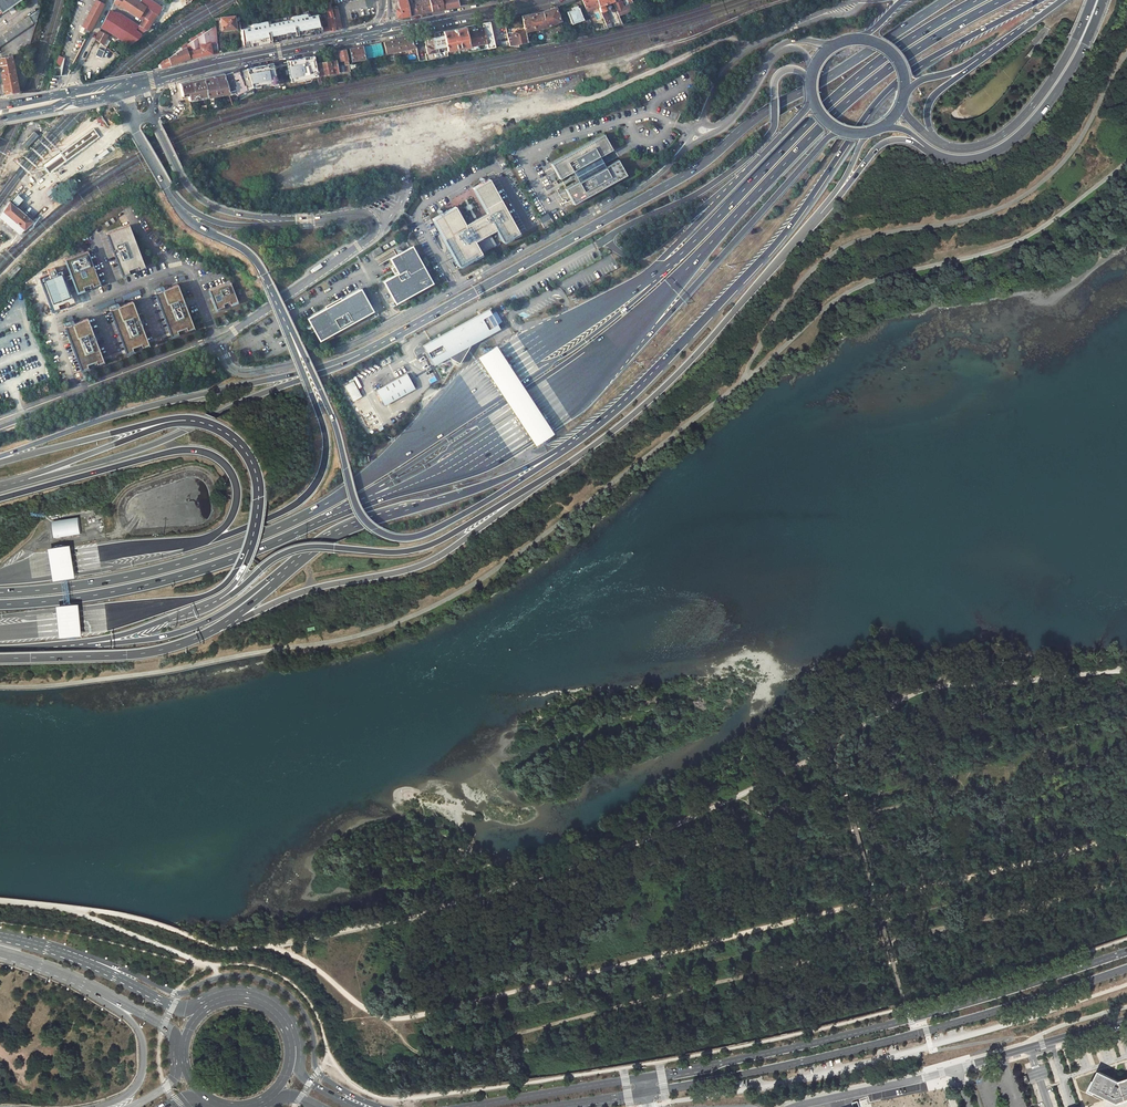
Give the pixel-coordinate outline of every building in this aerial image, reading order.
[(20,0),(0,0),(0,12),(1,13),(20,0)] [(85,26),(90,29),(103,3),(97,0),(95,0),(82,25),(85,26)] [(156,15),(133,0),(114,0),(113,3),(118,6),(119,5),(137,18),(138,17),(142,20),(136,29),(142,33),(145,31),(156,15)] [(156,15),(160,8),(147,0),(133,0),(156,15)] [(173,16),(191,4),(187,0),(180,0),(166,9),(173,16)] [(408,15),(406,0),(397,0),(398,7),(395,8),(396,17),(402,16),(408,15)] [(410,0),(406,0),(408,15),(419,13),(430,11),(428,0),(411,0),(410,0)] [(430,11),(436,10),(442,9),(441,0),(428,0),(430,11)] [(458,6),(457,0),(441,0),(442,9),(449,7),(458,6)] [(585,11),(598,6),(596,0),(581,0),(585,11)] [(602,4),(612,1),(611,0),(596,0),(598,6),(606,27),(610,26),(602,4)] [(622,6),(620,0),(611,0),(612,1),(614,8),(617,15),(633,8),(632,5),(631,3),(628,4),(622,6)] [(330,7),(329,2),(324,3),(326,17),(332,16),(330,7)] [(337,29),(340,28),(336,7),(335,6),(330,7),(332,16),(334,29),(337,29)] [(571,10),(566,12),(570,23),(582,19),(577,7),(576,8),(576,6),(570,8),(571,10)] [(523,31),(544,27),(559,21),(557,15),(554,7),(541,11),(521,15),(523,30),(523,31)] [(617,15),(614,8),(611,9),(617,24),(620,24),(617,15)] [(104,21),(101,27),(130,45),(139,36),(140,34),(134,30),(135,28),(122,20),(123,19),(109,10),(104,21)] [(38,11),(37,11),(0,36),(0,46),(32,24),(35,24),(38,11)] [(320,32),(317,14),(309,15),(306,16),(305,13),(290,16),(291,19),(287,20),(287,17),(268,20),(269,23),(265,24),(265,21),(250,24),(250,27),(239,29),(241,47),(256,44),(279,40),(278,37),(284,36),(284,39),(292,37),(320,32)] [(232,16),(213,18),(213,20),(218,20),(219,30),(234,28),(233,19),(232,16)] [(331,30),(334,29),(332,16),(326,17),(325,17),(327,26),(328,30),(331,30)] [(493,47),(488,21),(463,26),(467,46),(468,52),(493,47)] [(208,44),(209,44),(216,43),(214,25),(186,44),(188,51),(199,49),(198,46),(208,44)] [(444,50),(467,46),(463,26),(441,30),(444,50)] [(426,45),(424,45),(425,53),(423,53),(424,59),(445,56),(444,50),(441,30),(424,34),(426,45)] [(509,33),(509,35),(506,35),(508,46),(508,47),(515,47),(515,44),(525,42),(523,31),(523,30),(509,33)] [(105,41),(108,35),(99,31),(94,39),(99,44),(105,48),(107,43),(105,41)] [(409,36),(382,41),(384,52),(382,53),(382,54),(383,62),(388,62),(387,56),(387,52),(414,46),(409,36)] [(380,42),(361,46),(363,58),(382,54),(382,53),(380,42)] [(99,44),(94,55),(99,58),(105,48),(99,44)] [(207,54),(210,54),(209,44),(208,44),(198,46),(199,49),(200,56),(207,54)] [(157,67),(160,68),(173,63),(188,58),(186,52),(184,46),(182,47),(183,48),(180,48),(167,58),(162,60),(156,65),(157,67)] [(348,48),(351,60),(363,58),(361,46),(348,48)] [(200,56),(199,49),(188,51),(186,52),(188,58),(194,57),(200,56)] [(339,60),(342,60),(343,63),(339,63),(339,64),(341,70),(343,69),(343,71),(349,70),(348,69),(347,64),(344,49),(337,50),(339,60)] [(0,58),(0,71),(5,94),(18,92),(10,56),(0,58)] [(60,76),(59,67),(62,58),(57,56),(52,70),(53,70),(53,76),(56,76),(60,76)] [(334,59),(313,63),(314,69),(316,76),(341,71),(341,70),(339,64),(335,64),(334,59)] [(221,73),(227,91),(233,89),(235,95),(244,90),(246,96),(252,93),(247,68),(221,73)] [(314,69),(280,76),(282,86),(286,86),(287,88),(317,83),(316,76),(314,69)] [(202,77),(206,96),(227,92),(227,91),(221,73),(202,77)] [(206,96),(202,77),(178,83),(181,99),(187,98),(187,100),(206,96)] [(265,84),(252,86),(253,93),(266,91),(265,84)] [(99,136),(93,128),(43,165),(49,173),(99,136)] [(34,132),(22,145),(26,149),(38,136),(34,132)] [(604,136),(551,164),(560,179),(573,172),(579,182),(565,189),(573,204),(626,176),(618,161),(605,168),(599,158),(612,151),(604,136)] [(107,149),(98,155),(100,158),(109,152),(107,149)] [(454,205),(432,217),(441,235),(458,265),(480,253),(474,240),(495,229),(501,241),(518,232),(489,178),(472,187),(486,212),(464,223),(454,205)] [(55,183),(44,193),(53,203),(64,193),(55,183)] [(19,233),(31,221),(24,215),(25,214),(17,207),(16,208),(9,202),(0,215),(0,217),(19,233)] [(547,212),(538,217),(540,222),(550,217),(547,212)] [(540,222),(544,228),(553,223),(550,217),(540,222)] [(145,268),(128,225),(106,234),(122,277),(129,274),(128,272),(137,268),(138,271),(145,268)] [(398,273),(383,281),(395,303),(422,288),(421,287),(429,282),(425,274),(426,273),(411,247),(396,255),(395,256),(390,259),(390,260),(396,270),(398,273)] [(100,285),(87,253),(65,261),(77,294),(84,292),(83,289),(92,285),(93,288),(100,285)] [(20,266),(17,263),(5,276),(8,279),(20,266)] [(47,275),(38,278),(52,312),(59,309),(58,305),(65,302),(67,307),(74,304),(61,270),(56,272),(54,267),(46,270),(47,275)] [(231,282),(208,290),(211,298),(216,311),(239,302),(231,282)] [(193,329),(177,286),(155,294),(171,337),(178,335),(177,332),(186,329),(187,331),(193,329)] [(327,307),(307,319),(313,329),(319,340),(339,329),(339,328),(351,321),(352,322),(372,311),(360,289),(340,301),(341,302),(328,309),(327,307)] [(138,290),(122,296),(123,298),(124,300),(140,294),(138,290)] [(113,299),(97,306),(98,310),(115,304),(114,302),(113,299)] [(148,346),(132,303),(110,311),(126,355),(133,352),(132,349),(141,346),(142,348),(148,346)] [(488,309),(423,346),(434,365),(499,329),(497,325),(501,322),(495,312),(491,314),(488,309)] [(103,363),(87,320),(65,328),(81,372),(88,369),(87,366),(96,363),(97,365),(103,363)] [(496,345),(476,357),(477,358),(535,446),(554,434),(496,345)] [(202,374),(212,371),(213,372),(215,372),(214,367),(211,368),(211,366),(200,369),(202,374)] [(407,374),(376,390),(384,405),(415,389),(407,374)] [(353,377),(359,388),(362,386),(356,375),(353,377)] [(344,385),(351,398),(361,393),(354,380),(344,385)] [(78,517),(52,521),(55,539),(81,535),(78,517)] [(56,583),(64,581),(66,593),(67,606),(59,607),(62,639),(85,637),(82,605),(73,606),(72,593),(70,580),(79,579),(73,546),(51,550),(56,583)] [(1121,1082),(1100,1072),(1095,1082),(1094,1081),(1089,1092),(1095,1095),(1096,1093),(1107,1098),(1119,1104),(1126,1101),(1126,1080),(1121,1082)]
